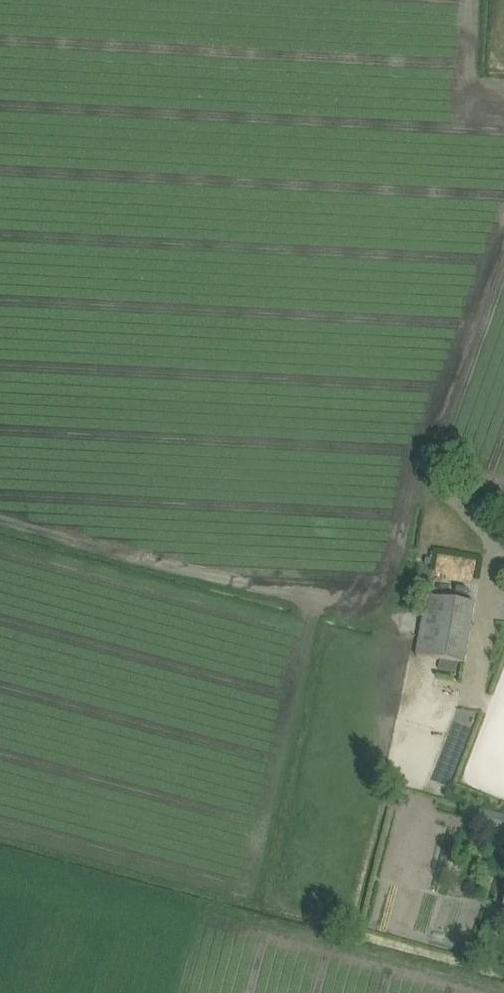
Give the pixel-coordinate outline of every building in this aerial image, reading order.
[(416,654),(464,664),(476,604),(428,594),(416,654)]
